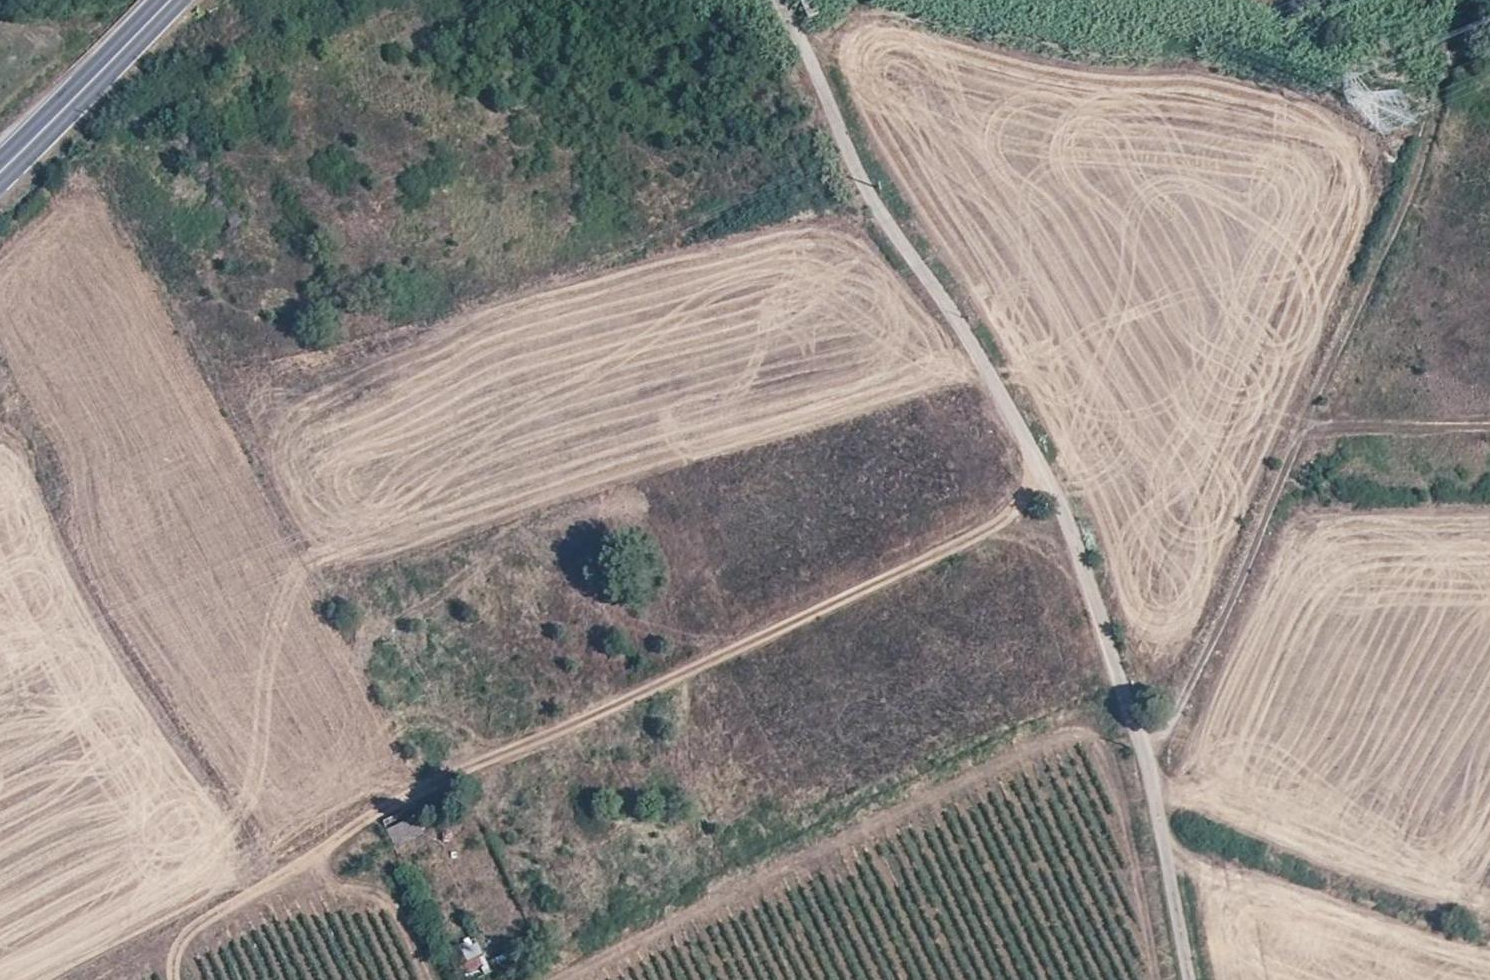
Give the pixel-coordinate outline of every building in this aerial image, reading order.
[(387,828),(394,845),(424,831),(417,815),(387,828)] [(451,960),(459,976),(488,962),(479,946),(451,960)]
